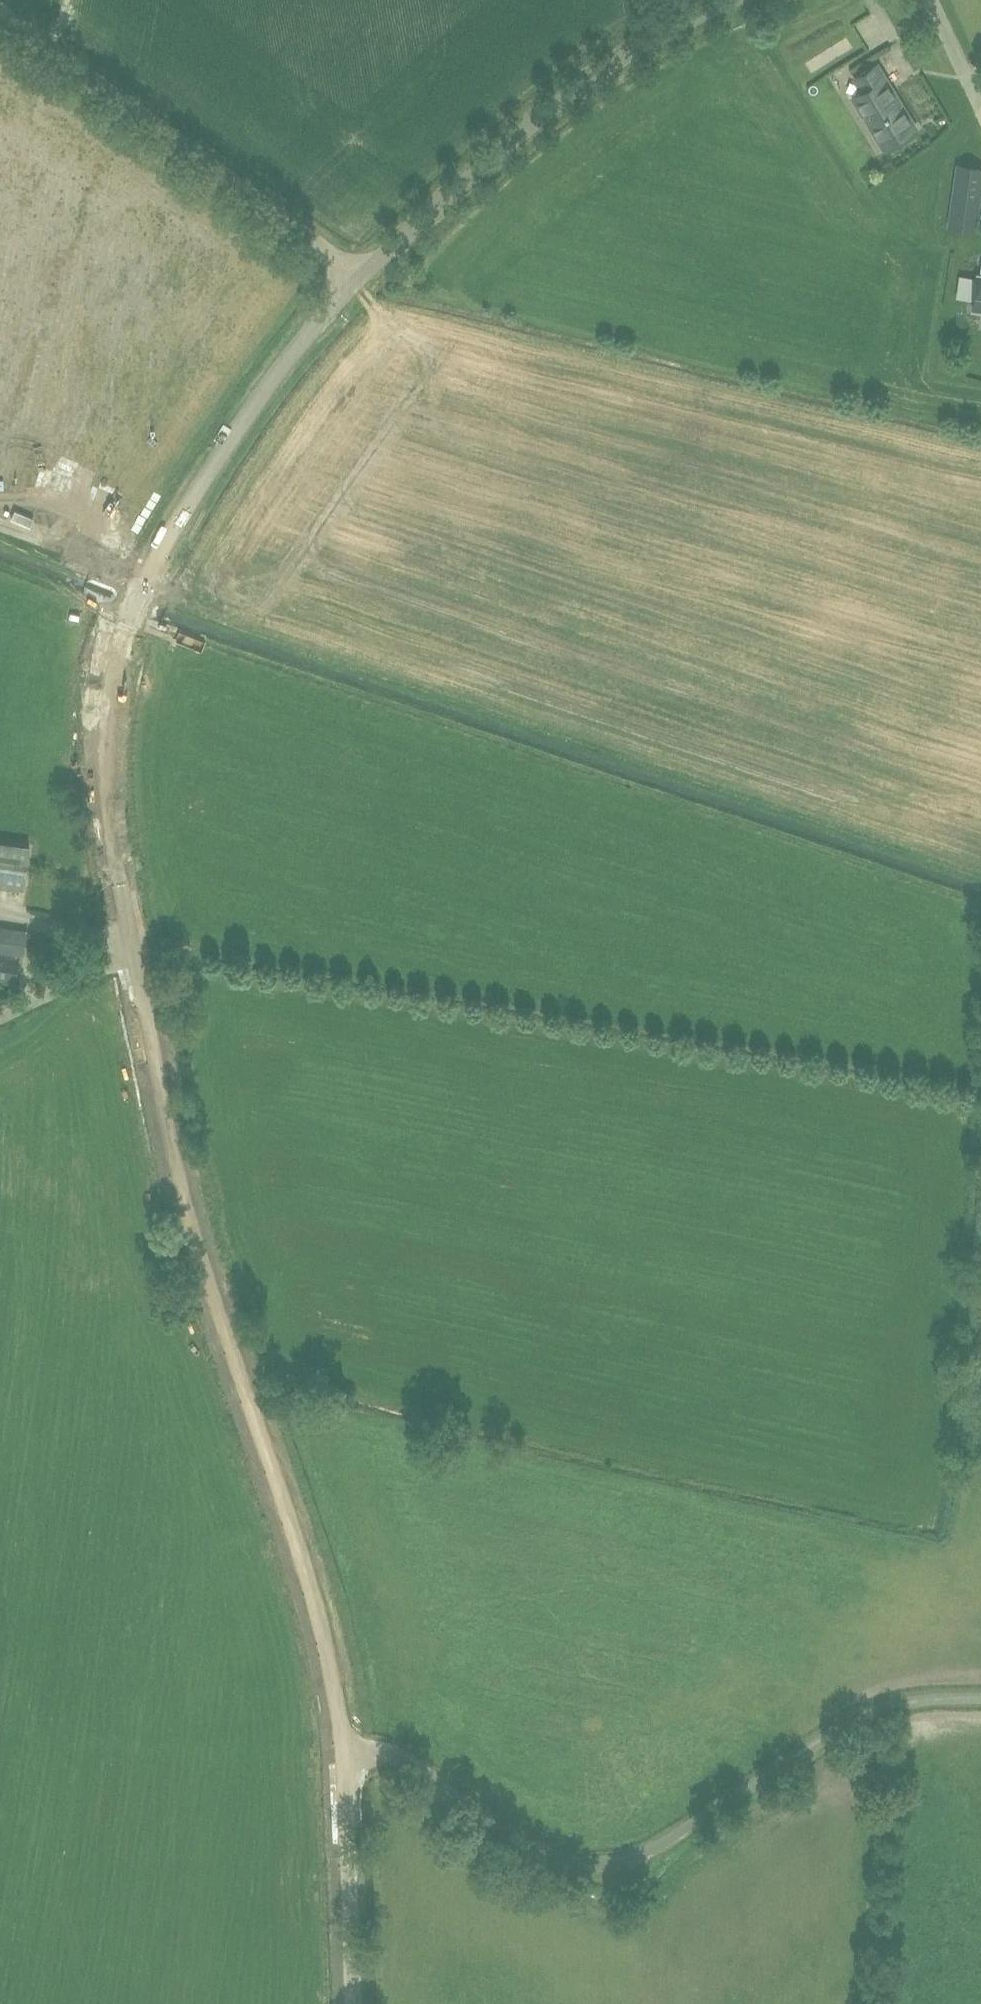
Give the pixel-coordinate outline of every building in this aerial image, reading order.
[(905,59),(895,64),(902,80),(913,75),(905,59)] [(857,77),(865,90),(855,96),(885,147),(907,134),(902,126),(913,119),(879,64),(857,77)] [(950,228),(973,232),(980,186),(956,182),(950,228)] [(26,847),(26,842),(0,839),(0,879),(22,882),(26,847)] [(0,927),(0,953),(19,956),(24,932),(0,927)] [(14,985),(19,957),(0,954),(0,983),(14,985)]
